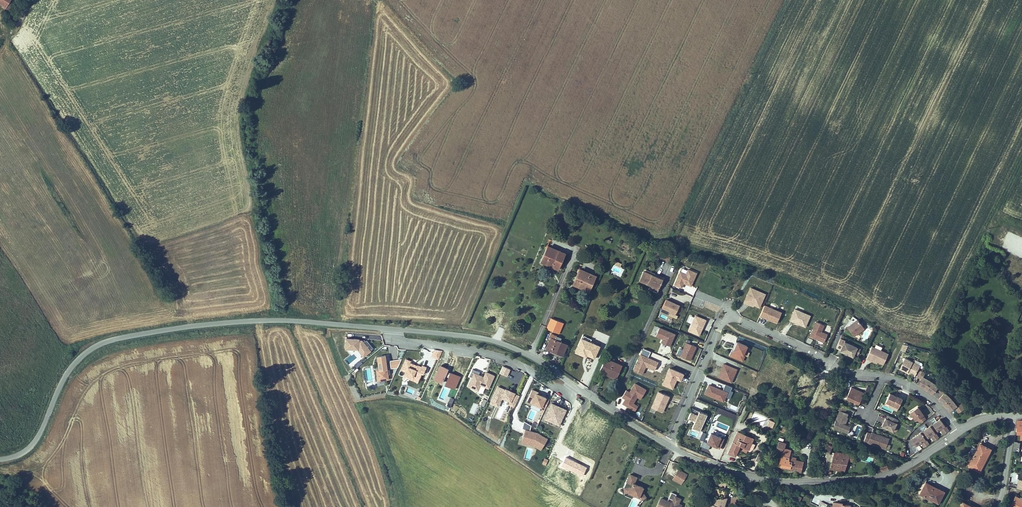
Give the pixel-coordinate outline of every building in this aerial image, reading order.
[(15,12),(19,6),(14,3),(16,0),(0,0),(0,2),(15,12)] [(557,272),(564,256),(555,252),(554,254),(546,251),(542,261),(553,266),(551,270),(557,272)] [(553,266),(542,261),(540,265),(551,270),(553,266)] [(644,269),(639,280),(646,283),(648,282),(648,280),(651,282),(651,284),(659,287),(663,277),(653,272),(645,268),(644,269)] [(697,273),(688,269),(686,274),(680,271),(674,285),(682,289),(684,284),(691,287),(697,273)] [(588,292),(595,275),(589,273),(588,276),(578,271),(573,282),(583,286),(582,290),(588,292)] [(766,294),(750,287),(743,303),(753,307),(754,306),(760,308),(766,294)] [(681,306),(667,299),(662,309),(676,315),(681,306)] [(782,313),(765,305),(760,316),(777,324),(782,313)] [(811,316),(795,309),(789,321),(806,328),(811,316)] [(707,320),(696,315),(688,332),(699,336),(707,320)] [(550,323),(555,326),(556,323),(563,326),(566,320),(553,316),(550,323)] [(864,330),(857,320),(847,328),(854,338),(864,330)] [(825,326),(816,322),(809,337),(824,344),(828,335),(822,333),(825,326)] [(676,334),(659,327),(655,336),(663,340),(662,343),(670,347),(676,334)] [(553,338),(549,348),(564,354),(569,343),(556,337),(558,333),(553,331),(551,337),(553,338)] [(729,343),(734,344),(737,336),(724,332),(721,340),(726,341),(724,345),(728,347),(729,343)] [(358,347),(364,355),(374,347),(367,338),(347,337),(347,347),(358,347)] [(845,342),(840,340),(837,349),(841,351),(841,352),(853,358),(855,355),(857,348),(845,343),(845,342)] [(696,345),(686,341),(680,355),(691,359),(696,345)] [(748,347),(735,341),(729,357),(742,362),(748,347)] [(641,353),(648,356),(651,350),(643,347),(641,353)] [(884,366),(889,355),(872,348),(867,360),(871,362),(872,360),(878,362),(878,363),(884,366)] [(431,356),(438,359),(443,350),(434,349),(431,356)] [(641,353),(634,370),(643,374),(646,366),(655,370),(659,361),(648,356),(641,353)] [(387,369),(385,354),(379,355),(381,369),(378,369),(379,379),(389,378),(389,374),(391,374),(390,369),(387,369)] [(622,363),(606,356),(600,371),(616,378),(622,363)] [(403,358),(391,359),(391,367),(399,366),(403,358)] [(411,360),(407,358),(402,368),(407,370),(404,375),(418,382),(422,372),(424,373),(427,366),(423,364),(422,367),(411,362),(411,360)] [(917,375),(922,366),(906,359),(901,369),(907,372),(909,373),(910,372),(917,375)] [(449,368),(441,364),(435,377),(442,380),(445,374),(449,376),(447,381),(457,385),(462,375),(451,371),(451,373),(447,371),(449,368)] [(511,368),(504,364),(501,372),(508,375),(511,368)] [(737,369),(723,364),(717,378),(732,383),(737,369)] [(684,372),(669,366),(662,384),(673,389),(677,378),(681,380),(684,372)] [(481,371),(474,368),(471,374),(474,375),(470,385),(479,389),(482,383),(490,387),(496,374),(487,370),(485,375),(480,373),(481,371)] [(927,389),(932,380),(924,376),(926,373),(923,371),(919,377),(923,379),(920,385),(923,387),(927,389)] [(939,388),(942,391),(947,385),(944,382),(941,386),(932,380),(927,389),(931,392),(934,394),(939,388)] [(647,390),(635,383),(630,392),(626,390),(622,398),(625,399),(622,404),(635,413),(639,406),(634,403),(637,398),(641,400),(647,390)] [(728,392),(709,384),(704,394),(724,402),(728,392)] [(521,395),(499,385),(492,401),(498,404),(501,403),(503,396),(512,400),(513,404),(516,405),(521,395)] [(943,402),(946,404),(954,398),(951,394),(948,391),(951,388),(947,385),(942,391),(945,394),(940,398),(943,402)] [(552,398),(534,389),(529,400),(547,408),(552,398)] [(860,406),(865,395),(860,393),(852,389),(847,400),(860,406)] [(670,396),(658,391),(651,408),(663,413),(670,396)] [(886,401),(890,403),(888,407),(896,410),(903,397),(897,394),(897,395),(895,394),(895,393),(890,391),(886,401)] [(954,398),(946,404),(949,407),(952,411),(957,407),(961,412),(968,407),(964,402),(960,405),(957,401),(954,398)] [(473,414),(477,404),(473,402),(469,412),(473,414)] [(568,409),(554,403),(547,418),(561,424),(568,409)] [(848,427),(845,426),(848,419),(847,418),(848,415),(846,414),(847,409),(839,406),(837,410),(841,412),(834,428),(848,435),(851,429),(848,427)] [(707,415),(692,408),(688,418),(695,421),(693,425),(701,428),(707,415)] [(921,411),(919,408),(911,414),(916,422),(919,420),(922,424),(927,420),(924,416),(925,416),(921,411)] [(895,432),(900,421),(889,416),(888,420),(887,419),(885,422),(886,423),(886,424),(885,423),(883,427),(895,432)] [(951,431),(942,419),(913,441),(918,447),(923,443),(927,448),(931,445),(927,440),(932,436),(936,441),(940,438),(937,433),(942,429),(946,434),(951,431)] [(539,432),(527,429),(524,440),(536,443),(542,447),(548,438),(539,432)] [(753,436),(737,429),(727,451),(735,454),(739,443),(748,447),(753,436)] [(724,439),(711,433),(707,443),(703,441),(701,447),(708,450),(710,445),(719,449),(724,439)] [(886,451),(890,440),(884,438),(882,439),(880,438),(880,437),(872,434),(872,435),(868,434),(865,443),(886,451)] [(993,447),(980,441),(968,466),(981,472),(993,447)] [(787,446),(778,444),(776,454),(782,456),(779,469),(802,475),(804,465),(796,463),(797,461),(790,460),(792,453),(785,451),(787,446)] [(855,453),(835,450),(829,469),(844,471),(848,460),(853,461),(855,453)] [(681,470),(675,479),(683,484),(689,475),(681,470)] [(639,477),(632,474),(626,487),(626,493),(630,492),(635,495),(641,497),(643,500),(648,497),(644,493),(643,492),(645,488),(642,486),(640,487),(639,486),(638,484),(636,483),(639,477)] [(928,482),(922,495),(941,504),(948,492),(928,482)] [(681,506),(678,504),(681,500),(676,497),(677,495),(672,493),(668,501),(662,498),(657,506),(681,506)] [(1012,506),(1021,506),(1021,496),(1017,494),(1010,506),(1012,506)] [(715,497),(711,503),(708,506),(720,506),(721,506),(723,506),(724,506),(726,506),(731,498),(715,497)]
